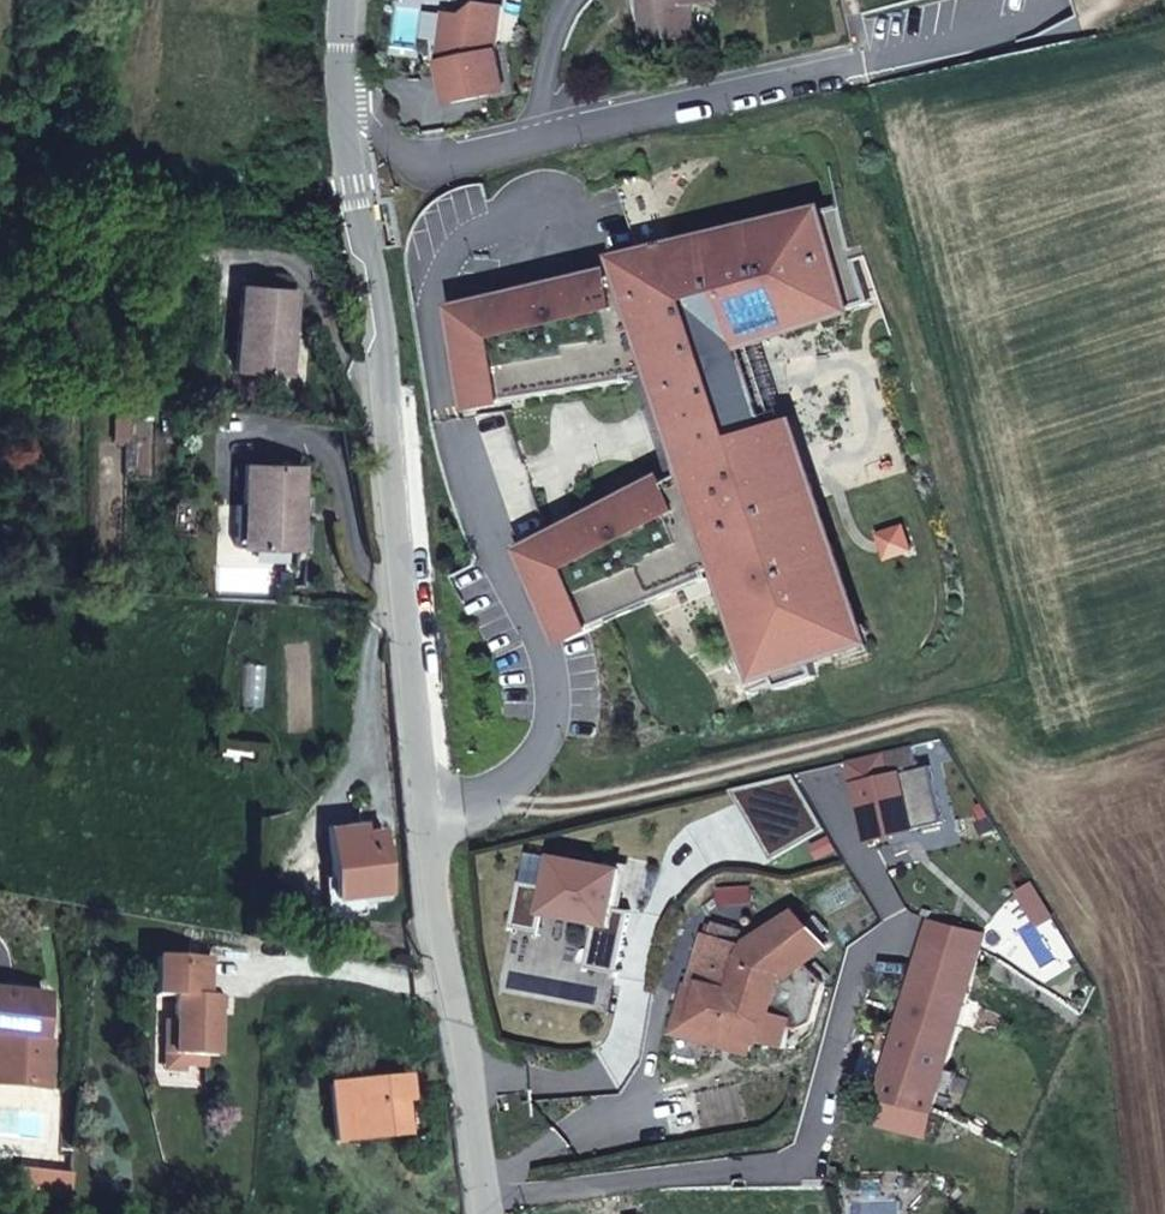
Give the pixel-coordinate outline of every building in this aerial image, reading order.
[(646,42),(698,37),(695,5),(712,4),(712,0),(642,0),(646,42)] [(441,63),(450,104),(504,92),(494,51),(501,7),(478,4),(462,16),(447,14),(443,43),(447,44),(451,61),(441,63)] [(447,44),(443,43),(441,63),(451,61),(447,44)] [(474,360),(483,415),(506,411),(505,403),(649,375),(661,373),(693,470),(682,475),(630,503),(627,497),(529,549),(545,580),(543,582),(568,641),(606,625),(603,619),(727,566),(781,690),(820,677),(814,662),(834,655),(833,653),(830,643),(864,631),(814,484),(794,490),(774,430),(745,345),(870,303),(841,205),(674,246),(650,174),(630,180),(659,266),(627,274),(613,277),(611,271),(566,283),(569,294),(499,311),(509,355),(474,360)] [(642,254),(623,259),(627,274),(659,266),(630,180),(619,184),(642,254)] [(566,283),(457,309),(466,345),(461,346),(473,417),(483,415),(474,360),(509,355),(499,311),(569,294),(566,283)] [(293,335),(297,291),(243,286),(235,370),(284,374),(288,335),(293,335)] [(289,375),(293,335),(288,335),(284,374),(289,375)] [(661,373),(649,375),(682,475),(693,470),(661,373)] [(794,423),(774,430),(794,490),(814,484),(794,423)] [(301,549),(304,467),(245,464),(243,504),(235,504),(234,546),(301,549)] [(864,631),(830,643),(833,653),(841,650),(844,660),(870,651),(864,631)] [(912,830),(944,822),(930,766),(888,776),(882,753),(851,760),(870,840),(904,832),(902,825),(911,823),(912,830)] [(329,826),(334,877),(336,895),(328,896),(331,916),(365,912),(363,892),(389,890),(383,829),(364,832),(363,823),(329,826)] [(911,823),(902,825),(904,832),(912,830),(911,823)] [(616,908),(623,870),(555,857),(550,887),(522,881),(513,927),(542,933),(547,913),(597,922),(588,968),(619,974),(632,911),(616,908)] [(336,895),(334,877),(326,878),(328,896),(336,895)] [(1033,911),(1037,909),(1045,904),(1032,883),(1020,890),(1033,911)] [(828,946),(803,907),(797,898),(746,932),(715,923),(711,936),(704,934),(690,980),(701,983),(692,1023),(757,1040),(788,1049),(793,1026),(803,1029),(816,1021),(826,981),(806,962),(828,946)] [(1037,909),(1044,921),(1053,916),(1045,904),(1037,909)] [(975,926),(935,915),(928,940),(968,950),(975,926)] [(914,988),(882,1099),(935,1112),(980,955),(967,951),(968,950),(928,940),(914,988)] [(204,994),(206,956),(152,954),(151,992),(170,993),(169,1018),(160,1018),(158,1050),(179,1051),(179,1061),(201,1062),(202,1052),(214,1055),(215,1028),(205,1028),(207,994),(204,994)] [(754,1054),(757,1040),(692,1023),(701,983),(690,980),(679,1033),(754,1054)] [(874,1022),(855,1091),(882,1099),(914,988),(905,985),(893,1027),(874,1022)] [(7,1084),(51,1087),(52,1044),(46,1043),(50,997),(0,993),(0,1076),(7,1084)] [(216,995),(207,994),(205,1028),(215,1028),(216,995)] [(179,1061),(179,1051),(158,1050),(157,1066),(179,1067),(179,1061)] [(409,1078),(328,1086),(333,1142),(406,1134),(403,1102),(411,1101),(409,1078)] [(28,1189),(38,1191),(42,1169),(23,1166),(28,1189)] [(74,1174),(42,1169),(38,1191),(71,1196),(74,1174)]
